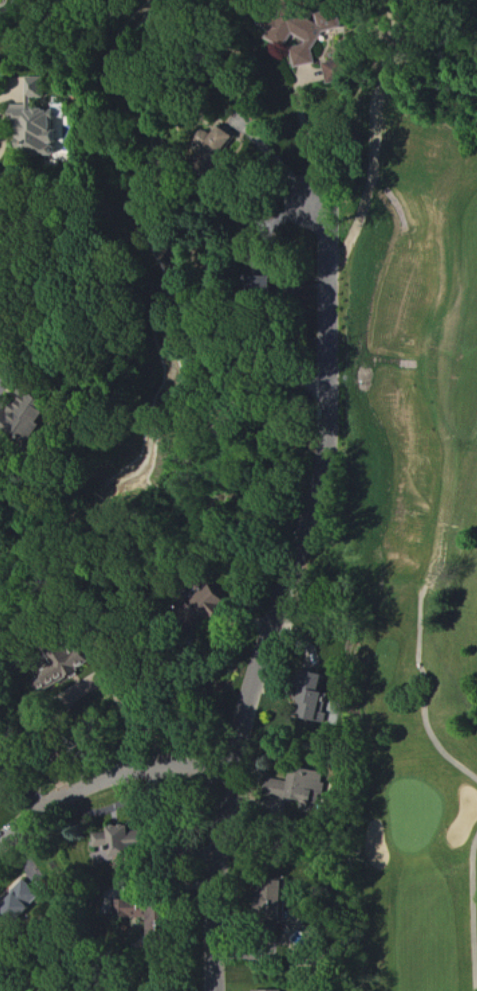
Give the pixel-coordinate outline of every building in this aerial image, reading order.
[(302,69),(319,63),(314,48),(327,43),(324,35),(345,28),(340,12),(316,20),(315,17),(302,22),(305,31),(302,32),(307,47),(296,51),(302,69)] [(351,60),(328,63),(331,85),(354,82),(351,60)] [(23,154),(56,154),(56,144),(60,144),(60,110),(37,110),(37,99),(47,99),(47,78),(30,78),(30,106),(16,106),(16,123),(23,123),(23,154)] [(238,138),(224,127),(206,152),(221,162),(238,138)] [(24,390),(15,408),(12,407),(3,425),(37,442),(52,414),(59,417),(62,410),(24,390)] [(210,612),(226,614),(228,593),(212,592),(210,612)] [(304,718),(325,723),(332,696),(311,691),(304,718)] [(296,799),(320,806),(324,794),(329,795),(332,785),(328,784),(330,777),(303,769),(297,787),(283,782),(280,792),(296,797),(296,799)] [(120,860),(139,859),(139,852),(158,851),(158,831),(138,832),(137,827),(98,829),(99,849),(119,848),(120,860)] [(300,910),(301,882),(282,881),(281,909),(300,910)] [(4,909),(20,926),(48,900),(32,883),(4,909)] [(177,950),(178,924),(170,924),(171,905),(159,905),(158,950),(177,950)]
